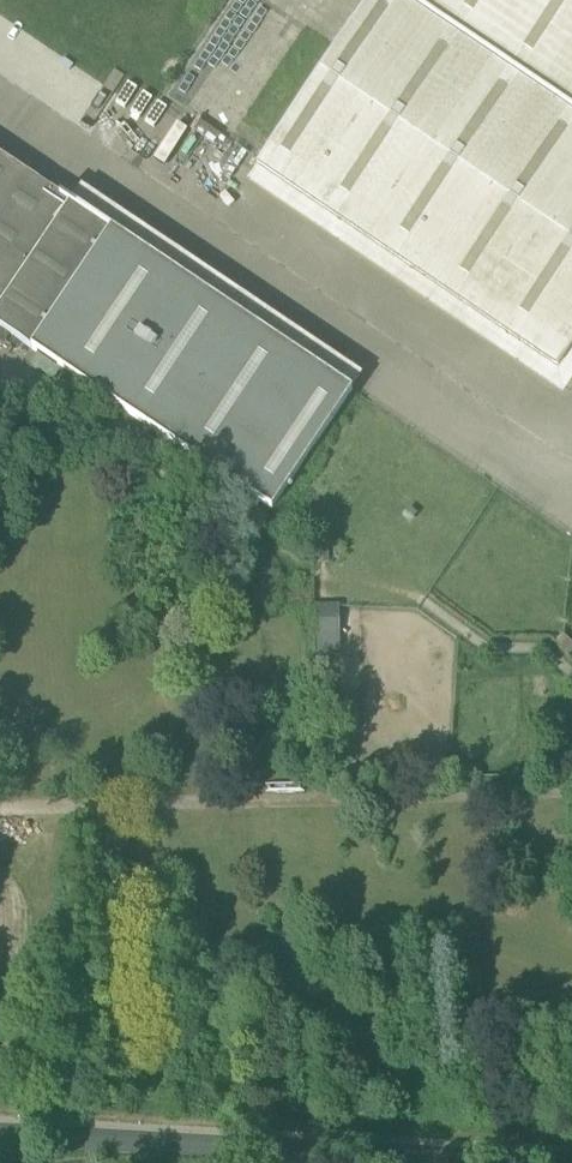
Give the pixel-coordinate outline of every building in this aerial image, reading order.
[(353,26),(257,168),(558,372),(571,351),(571,0),(371,0),(353,26)] [(0,155),(0,350),(3,345),(4,346),(11,336),(69,375),(273,512),(353,393),(0,155)] [(320,666),(343,666),(343,614),(320,614),(320,666)] [(563,634),(554,642),(569,657),(571,655),(571,644),(563,634)] [(552,749),(552,761),(571,760),(571,750),(571,748),(552,749)]
